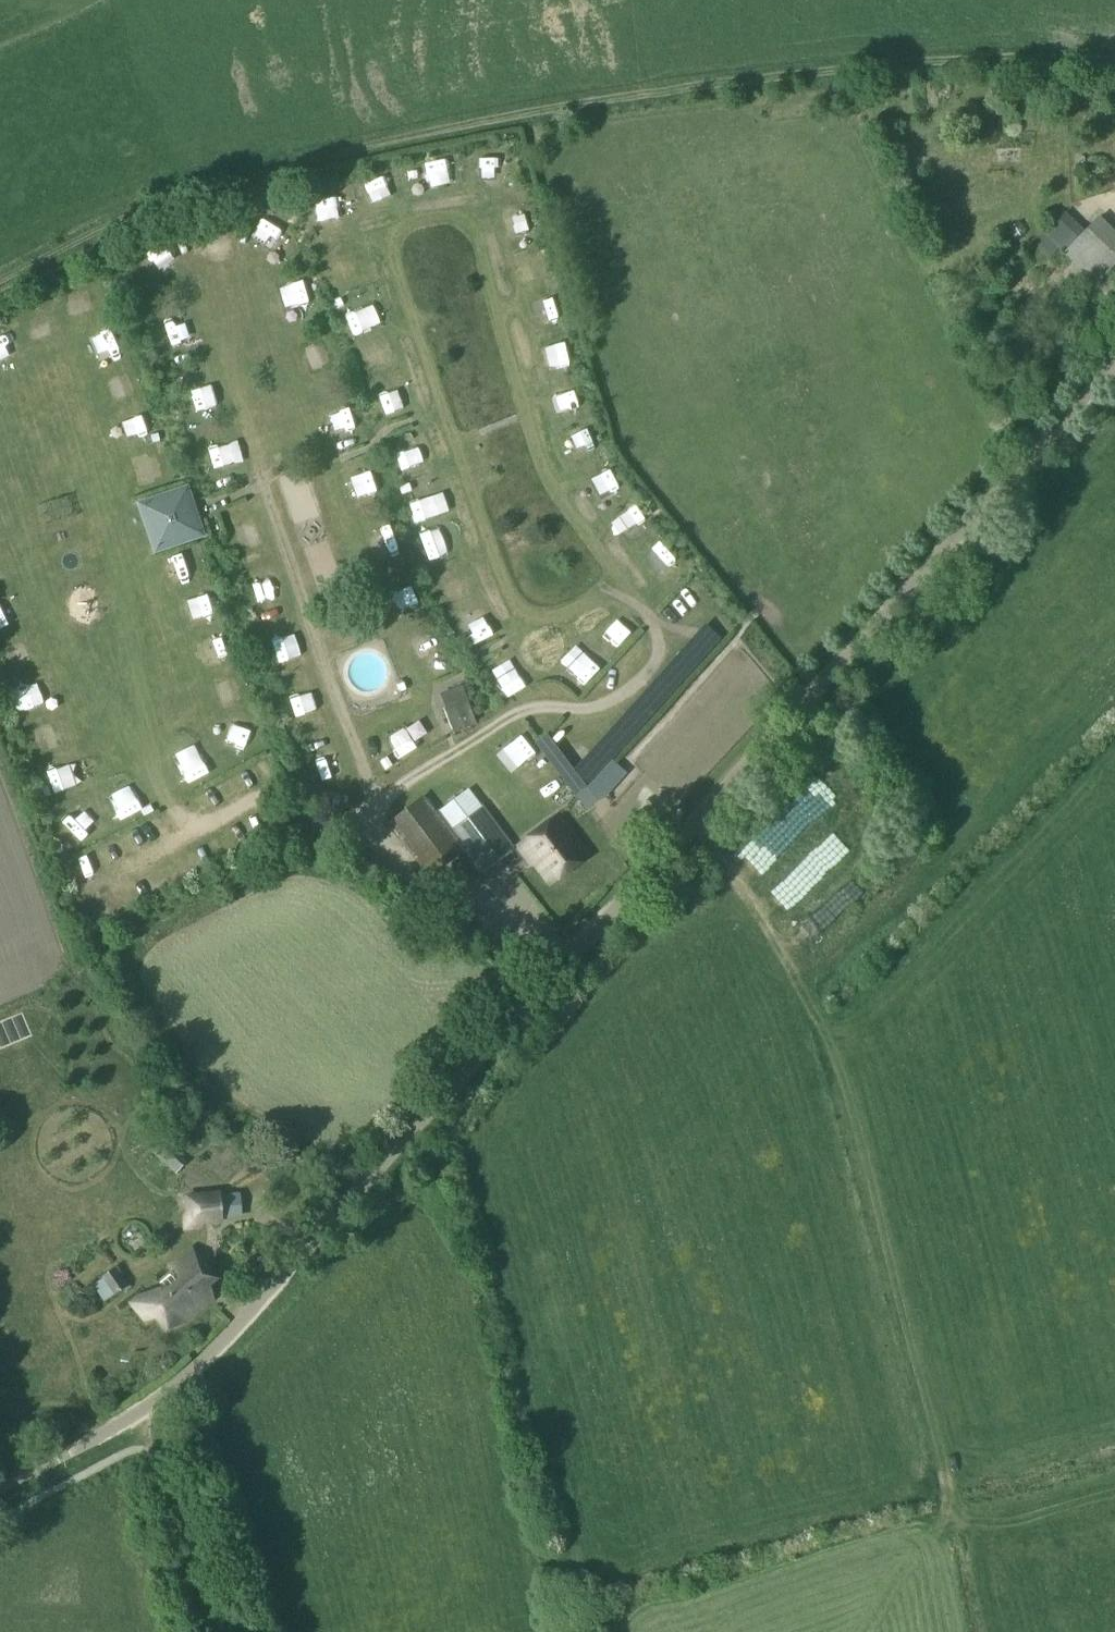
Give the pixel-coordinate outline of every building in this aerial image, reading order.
[(495,158),(496,184),(513,184),(513,158),(495,158)] [(368,180),(369,202),(390,201),(388,178),(368,180)] [(1066,244),(1080,226),(1062,213),(1049,232),(1066,244)] [(1063,253),(1079,268),(1113,232),(1097,217),(1086,229),(1063,253)] [(1079,268),(1096,284),(1110,269),(1114,264),(1114,234),(1113,232),(1079,268)] [(149,248),(164,271),(183,259),(168,236),(149,248)] [(286,287),(294,310),(316,301),(307,279),(286,287)] [(540,321),(561,317),(556,290),(534,294),(540,321)] [(357,329),(377,325),(372,302),(352,306),(357,329)] [(190,315),(169,326),(178,345),(200,333),(190,315)] [(17,351),(11,329),(0,332),(0,356),(17,351)] [(118,329),(106,334),(118,360),(129,355),(118,329)] [(562,365),(573,359),(562,337),(551,343),(562,365)] [(334,342),(310,346),(314,370),(337,366),(334,342)] [(114,374),(117,397),(140,394),(137,371),(114,374)] [(558,386),(565,413),(585,408),(578,380),(558,386)] [(218,382),(194,387),(199,411),(223,406),(218,382)] [(404,405),(397,391),(382,399),(389,413),(404,405)] [(149,411),(130,419),(139,440),(158,432),(149,411)] [(579,450),(600,441),(593,422),(571,431),(579,450)] [(213,449),(220,469),(244,460),(237,440),(213,449)] [(409,469),(425,461),(416,443),(400,450),(409,469)] [(358,482),(368,504),(386,495),(376,474),(358,482)] [(205,540),(186,488),(134,507),(152,559),(205,540)] [(416,501),(425,525),(448,516),(438,492),(416,501)] [(678,552),(659,570),(678,589),(696,572),(678,552)] [(211,622),(223,618),(213,592),(202,597),(211,622)] [(16,622),(9,600),(0,603),(0,625),(1,627),(16,622)] [(578,656),(597,674),(613,656),(594,639),(578,656)] [(514,699),(536,689),(524,664),(503,674),(514,699)] [(30,712),(50,701),(40,683),(20,694),(30,712)] [(439,693),(444,707),(443,708),(452,733),(475,725),(461,685),(439,693)] [(307,727),(327,717),(315,695),(296,704),(307,727)] [(55,720),(41,722),(45,752),(59,750),(55,720)] [(408,763),(427,753),(414,729),(395,739),(408,763)] [(207,749),(183,760),(194,786),(219,776),(207,749)] [(320,758),(330,784),(351,776),(340,750),(320,758)] [(53,764),(63,788),(77,783),(68,759),(53,764)] [(139,785),(118,791),(126,818),(147,811),(139,785)] [(387,823),(428,878),(465,849),(449,830),(423,795),(387,823)] [(481,805),(449,830),(465,849),(482,873),(515,848),(514,847),(513,847),(481,805)] [(80,829),(101,831),(104,809),(83,807),(80,829)] [(518,846),(532,864),(534,863),(551,884),(589,855),(557,815),(518,846)] [(847,886),(815,917),(830,933),(862,902),(847,886)] [(180,1165),(188,1154),(166,1139),(158,1150),(180,1165)] [(189,1224),(220,1220),(217,1194),(186,1198),(189,1224)] [(230,1220),(249,1215),(244,1194),(225,1199),(230,1220)] [(214,1278),(192,1251),(172,1261),(175,1265),(156,1280),(164,1290),(147,1304),(166,1327),(183,1313),(187,1318),(208,1301),(199,1290),(214,1278)] [(93,1285),(104,1301),(126,1286),(113,1268),(101,1277),(102,1279),(93,1285)]
